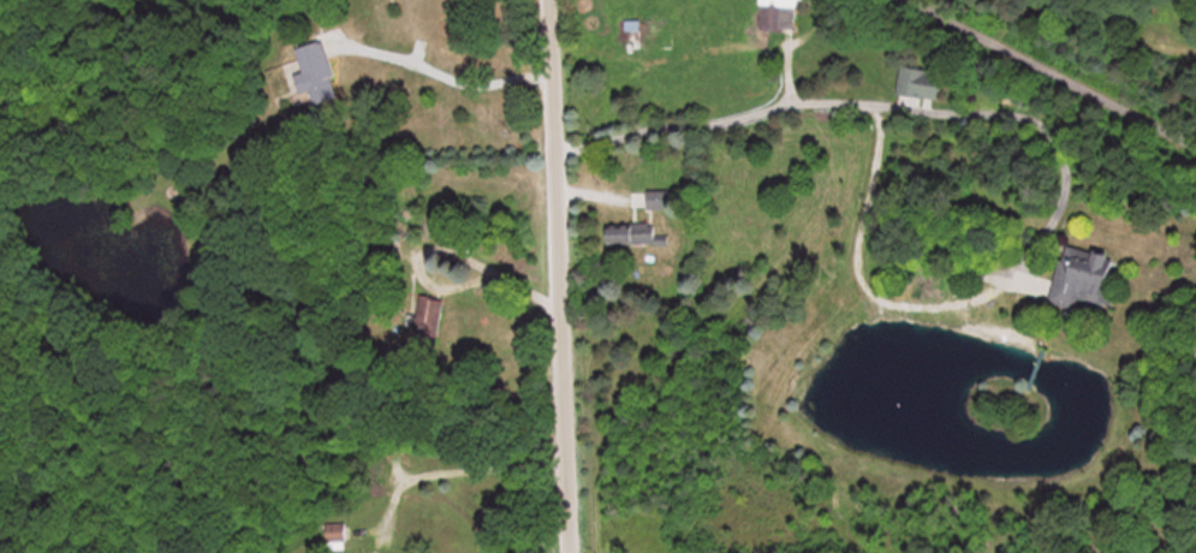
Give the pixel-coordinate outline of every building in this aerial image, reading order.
[(796,9),(805,9),(805,0),(761,0),(760,28),(795,30),(796,9)] [(661,49),(661,28),(638,28),(638,21),(626,21),(626,49),(661,49)] [(307,88),(294,91),(297,106),(337,96),(325,41),(297,47),(307,88)] [(897,94),(940,101),(944,73),(902,67),(897,94)] [(649,244),(649,224),(608,224),(608,244),(649,244)] [(1107,285),(1113,254),(1063,245),(1052,304),(1079,309),(1081,298),(1113,304),(1116,287),(1107,285)] [(417,315),(409,315),(407,341),(438,344),(442,298),(418,295),(417,315)] [(344,523),(326,523),(326,540),(344,540),(344,523)]
